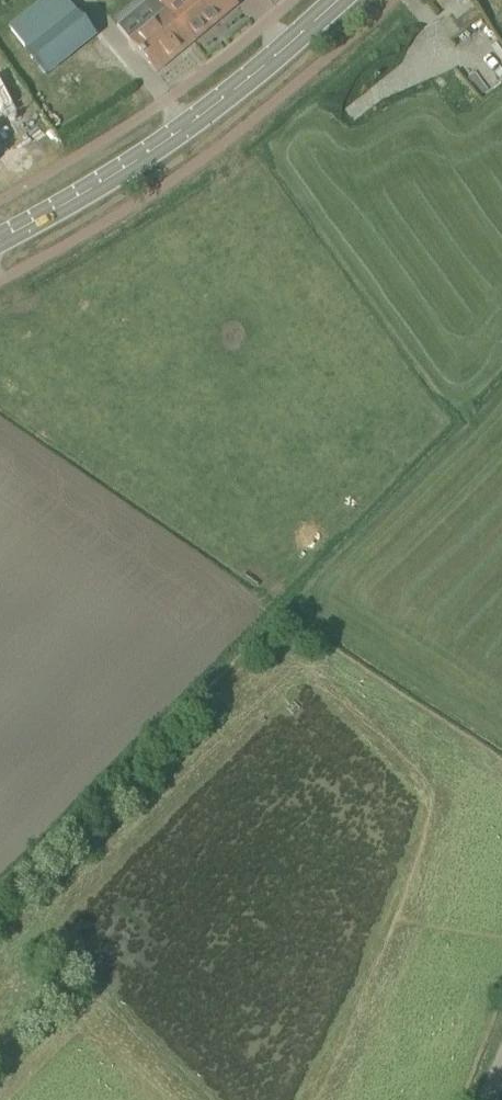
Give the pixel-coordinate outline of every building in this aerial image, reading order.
[(128,41),(156,74),(237,5),(232,0),(159,0),(163,5),(161,6),(164,10),(128,41)] [(56,21),(25,45),(48,74),(79,49),(96,36),(73,7),(56,21)] [(13,107),(0,82),(0,113),(13,107)]
